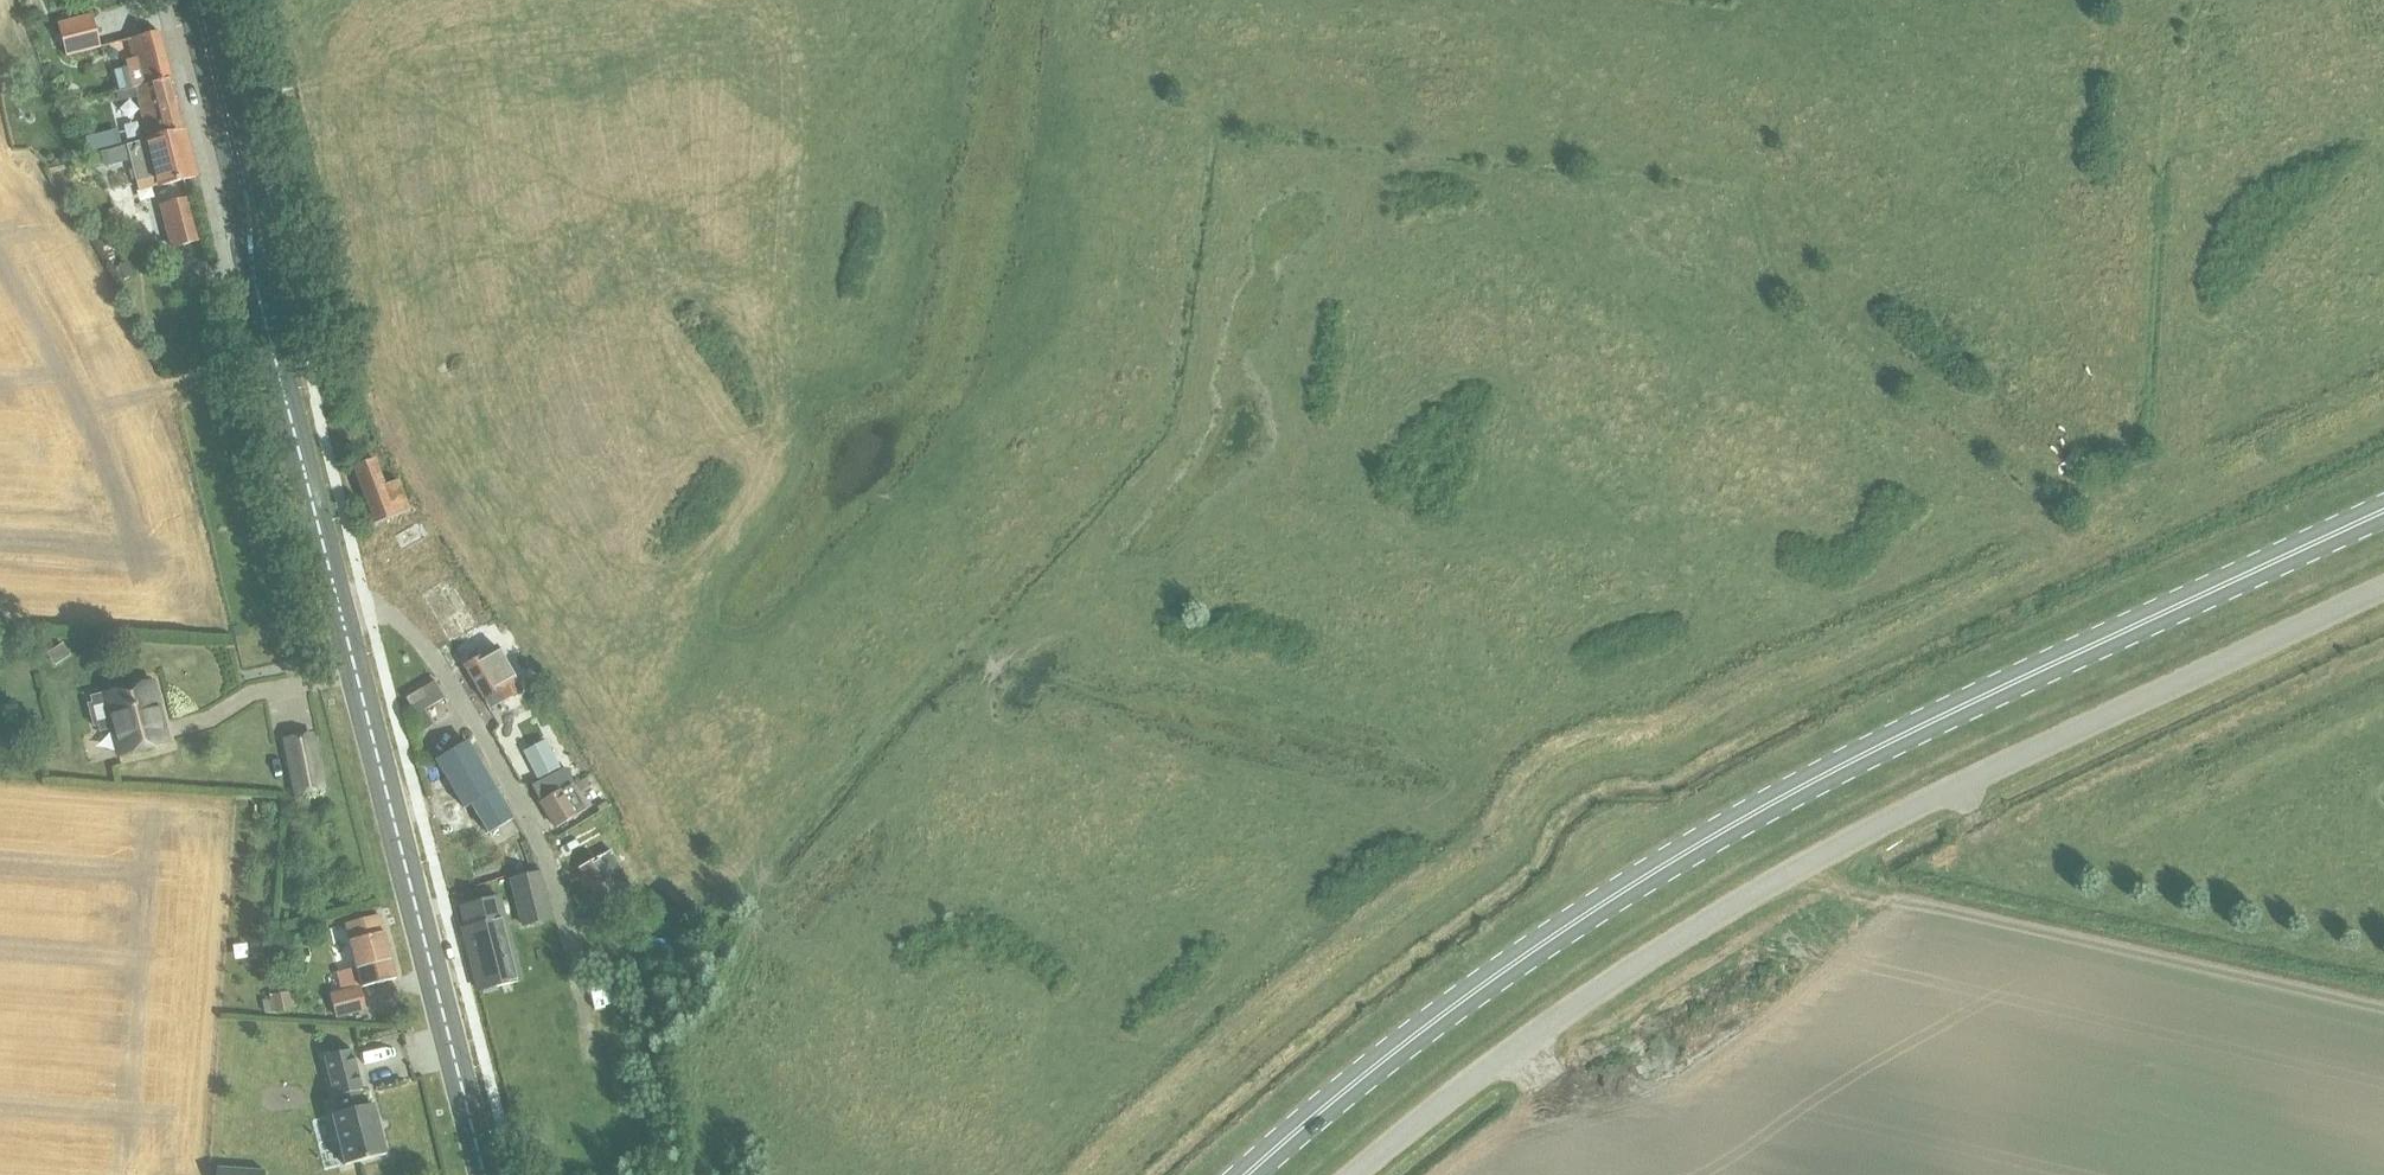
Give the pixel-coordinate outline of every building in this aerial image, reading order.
[(26,8),(32,6),(29,0),(22,0),(26,8)] [(65,56),(100,47),(91,15),(57,24),(65,56)] [(122,69),(113,71),(118,91),(171,79),(158,32),(127,40),(122,40),(127,62),(121,63),(122,69)] [(118,91),(114,92),(117,101),(138,96),(148,136),(184,127),(171,79),(118,91)] [(197,176),(184,127),(148,136),(148,138),(126,144),(130,161),(136,183),(157,177),(159,187),(174,183),(174,182),(197,176)] [(100,132),(83,136),(87,150),(103,146),(100,132)] [(123,145),(100,152),(104,167),(128,160),(123,145)] [(63,162),(50,166),(52,172),(65,168),(63,162)] [(190,198),(161,206),(172,248),(201,240),(190,198)] [(354,467),(352,468),(374,524),(409,511),(398,481),(384,486),(384,485),(374,460),(354,467)] [(420,558),(408,565),(431,600),(442,592),(420,558)] [(460,648),(483,634),(456,588),(433,602),(460,648)] [(498,692),(503,701),(521,691),(496,646),(462,665),(483,700),(498,692)] [(423,730),(432,725),(423,710),(443,698),(434,681),(405,699),(423,730)] [(92,703),(87,705),(92,724),(97,722),(99,728),(111,725),(119,756),(167,743),(151,682),(102,694),(91,697),(92,703)] [(544,740),(522,751),(537,779),(559,768),(544,740)] [(512,819),(500,799),(466,741),(435,760),(464,808),(470,805),(487,833),(512,819)] [(314,748),(287,754),(295,796),(323,789),(314,748)] [(565,767),(530,784),(537,797),(572,780),(565,767)] [(558,790),(540,802),(555,828),(574,816),(586,809),(571,784),(559,792),(558,790)] [(591,861),(578,868),(592,894),(598,891),(604,901),(624,890),(616,876),(622,873),(610,852),(591,861)] [(539,873),(511,880),(523,926),(550,919),(539,873)] [(498,897),(460,907),(466,929),(462,930),(478,991),(520,980),(498,897)] [(360,988),(395,978),(379,915),(344,924),(355,968),(337,973),(342,992),(330,995),(335,1016),(365,1008),(360,988)] [(272,1001),(261,1000),(264,1014),(275,1013),(275,1014),(298,1009),(296,999),(290,1000),(289,992),(271,995),(272,1001)] [(371,997),(374,1013),(402,1008),(399,992),(371,997)] [(351,1050),(323,1057),(335,1103),(339,1102),(343,1118),(333,1121),(344,1165),(385,1155),(374,1110),(363,1113),(359,1097),(363,1096),(351,1050)] [(295,1096),(295,1109),(313,1109),(313,1095),(295,1096)]
